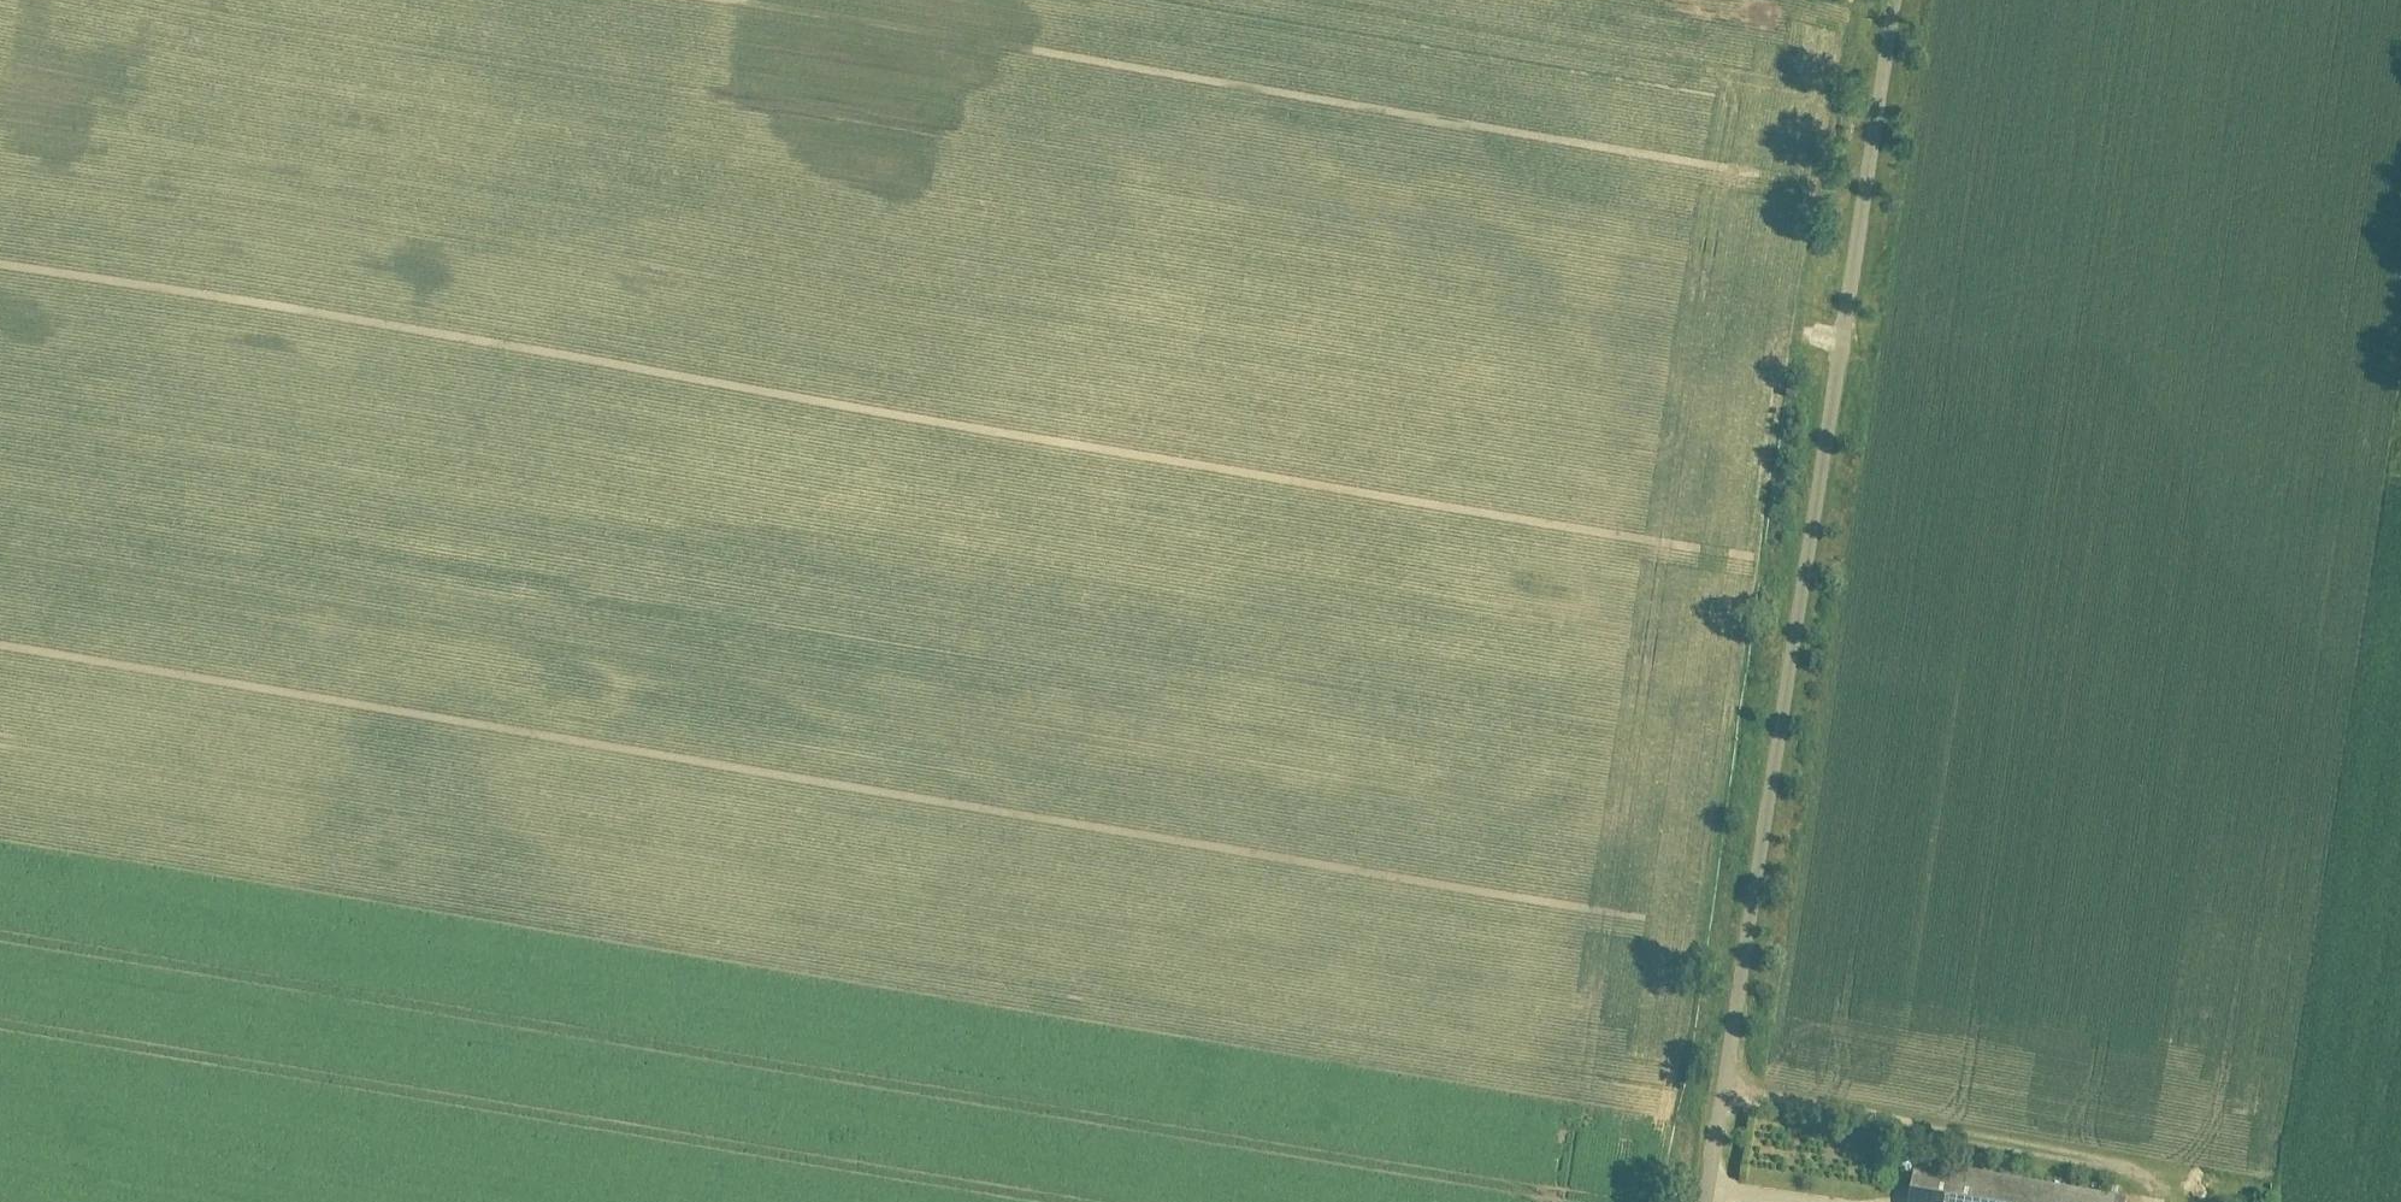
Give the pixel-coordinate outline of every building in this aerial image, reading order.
[(1918,1201),(2130,1201),(2131,1197),(1925,1161),(1918,1201)]
